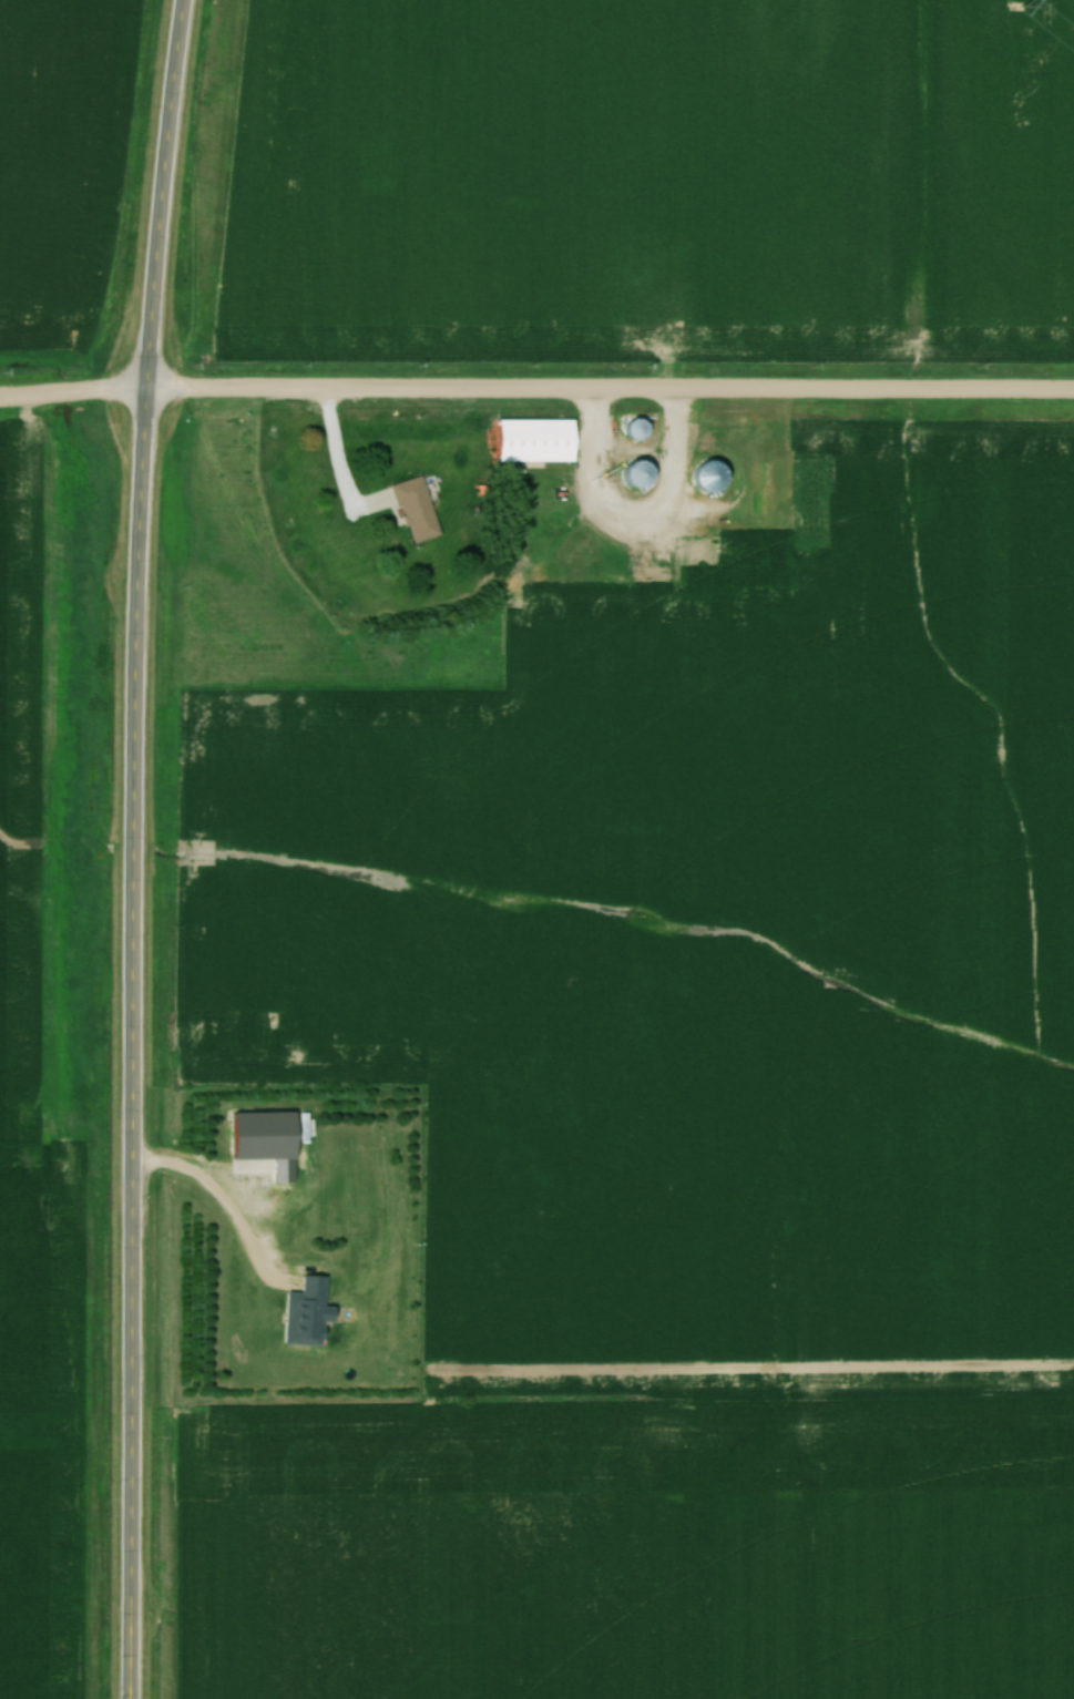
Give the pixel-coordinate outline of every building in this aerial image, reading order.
[(578,420),(500,420),(500,463),(578,463),(578,420)] [(634,440),(650,441),(651,422),(634,421),(634,440)] [(651,462),(630,466),(636,490),(656,485),(651,462)] [(731,484),(716,463),(699,475),(714,496),(731,484)] [(396,486),(412,545),(442,537),(426,478),(396,486)] [(327,1348),(327,1325),(339,1325),(339,1309),(329,1308),(330,1279),(305,1279),(305,1295),(288,1294),(287,1347),(327,1348)]
